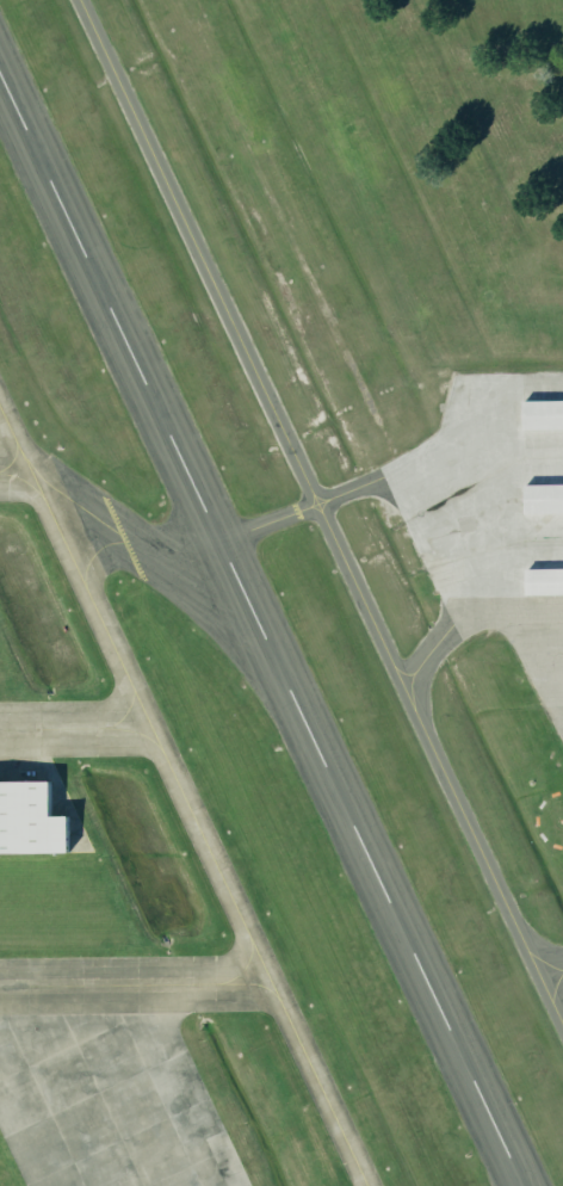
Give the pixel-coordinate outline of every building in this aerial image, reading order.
[(520,399),(562,398),(562,428),(520,428),(520,399)] [(521,483),(562,483),(562,511),(522,512),(521,483)] [(522,593),(562,592),(562,567),(522,568),(522,593)] [(66,851),(64,814),(47,815),(47,779),(0,780),(0,852),(66,851)]
